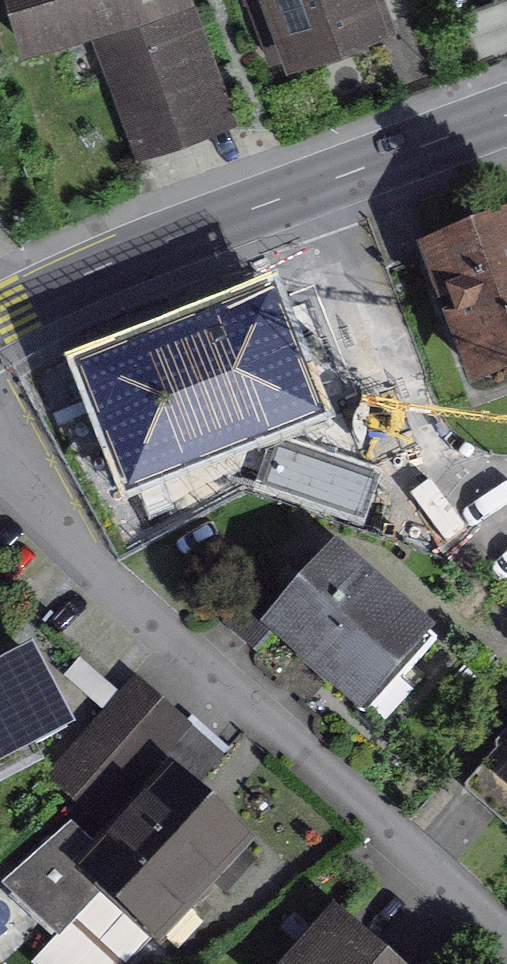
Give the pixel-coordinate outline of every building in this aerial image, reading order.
[(25,61),(94,37),(137,162),(241,127),(197,0),(4,0),(25,61)] [(287,77),(399,36),(386,0),(259,0),(287,77)] [(428,255),(472,386),(506,374),(506,228),(428,255)] [(282,274),(68,355),(121,492),(334,411),(282,274)] [(273,438),(256,489),(362,524),(379,473),(273,438)] [(451,619),(360,535),(289,611),(381,696),(451,619)] [(0,666),(0,774),(68,741),(25,654),(0,666)] [(94,845),(172,920),(267,823),(188,747),(94,845)] [(334,898),(275,963),(410,963),(334,898)]
